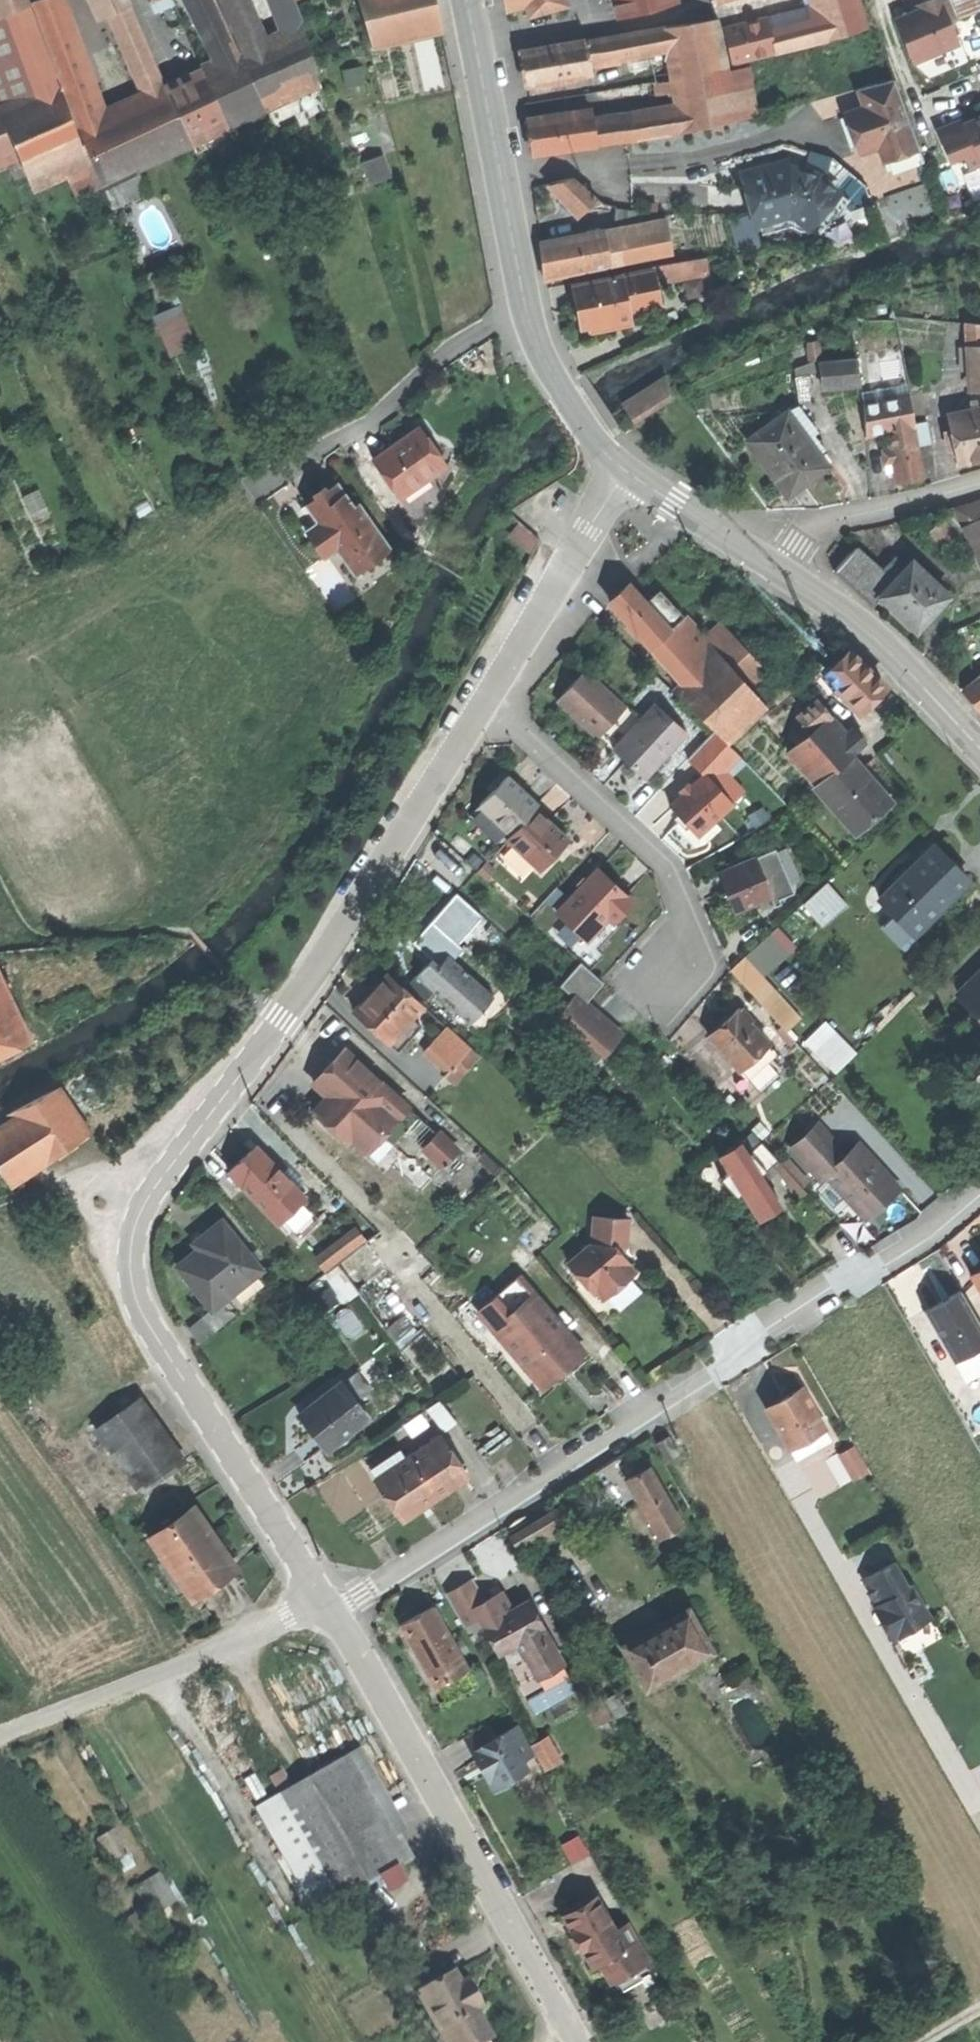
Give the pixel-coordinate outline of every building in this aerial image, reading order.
[(30,0),(3,0),(8,15),(32,6),(30,0)] [(78,129),(101,119),(58,0),(40,0),(33,3),(78,129)] [(111,14),(115,12),(132,5),(129,0),(105,0),(111,14)] [(174,0),(155,0),(159,9),(164,6),(166,9),(176,5),(174,0)] [(228,61),(241,55),(216,0),(196,0),(228,61)] [(244,54),(264,45),(242,0),(220,0),(244,54)] [(287,35),(305,29),(294,0),(274,0),(287,35)] [(372,49),(443,31),(435,0),(359,0),(372,49)] [(506,8),(525,3),(529,15),(567,5),(566,0),(504,0),(506,8)] [(619,18),(646,10),(676,2),(675,0),(614,0),(619,18)] [(819,29),(823,42),(823,44),(846,38),(845,33),(865,28),(857,0),(811,0),(819,29)] [(895,20),(904,42),(909,40),(918,61),(959,44),(950,23),(955,21),(946,0),(929,0),(916,5),(918,10),(920,14),(912,18),(911,14),(895,20)] [(960,19),(979,11),(979,0),(952,0),(960,19)] [(163,79),(132,5),(115,12),(151,97),(168,89),(165,83),(163,79)] [(61,87),(32,6),(8,15),(38,96),(59,87),(61,87)] [(719,19),(668,28),(671,46),(674,68),(676,77),(727,68),(719,19)] [(733,63),(775,53),(770,30),(767,20),(745,25),(725,30),(733,63)] [(590,60),(671,46),(668,28),(586,42),(590,60)] [(244,54),(241,55),(264,105),(318,80),(305,29),(287,35),(264,45),(244,54)] [(775,53),(823,42),(819,29),(770,30),(775,53)] [(592,73),(590,60),(586,42),(522,53),(525,71),(527,84),(592,73)] [(228,121),(264,105),(241,55),(228,61),(205,71),(225,115),(228,121)] [(187,133),(225,115),(205,71),(200,61),(186,68),(180,71),(182,76),(165,83),(168,89),(187,133)] [(676,79),(676,77),(674,68),(625,76),(627,88),(676,79)] [(737,122),(727,68),(676,77),(676,79),(683,111),(686,132),(737,122)] [(163,79),(165,83),(182,76),(180,71),(163,79)] [(863,107),(844,113),(851,133),(859,153),(878,146),(885,144),(889,159),(918,149),(893,80),(876,84),(881,101),(863,107)] [(857,90),(863,107),(881,101),(876,84),(857,90)] [(1,111),(18,104),(11,87),(0,92),(0,110),(1,111)] [(84,146),(59,87),(38,96),(18,104),(1,111),(26,171),(27,170),(84,146)] [(135,164),(190,139),(187,133),(168,89),(151,97),(101,119),(78,129),(101,179),(104,178),(135,164)] [(597,145),(686,132),(683,111),(594,125),(597,145)] [(533,154),(597,145),(594,125),(593,113),(528,121),(530,138),(533,154)] [(0,114),(0,165),(18,158),(0,114)] [(231,130),(228,121),(225,115),(187,133),(190,139),(194,147),(231,130)] [(971,122),(973,126),(979,123),(979,118),(971,122)] [(936,131),(948,162),(962,156),(968,169),(979,164),(979,123),(973,126),(971,122),(965,124),(963,120),(936,131)] [(923,163),(918,149),(889,159),(885,144),(878,146),(887,175),(923,163)] [(123,238),(84,146),(27,170),(31,180),(64,166),(99,248),(123,238)] [(742,173),(744,180),(790,169),(790,160),(742,173)] [(144,183),(135,164),(104,178),(112,198),(144,183)] [(66,262),(99,248),(64,166),(31,180),(66,262)] [(790,169),(744,180),(755,226),(762,225),(765,235),(792,228),(799,232),(803,232),(836,193),(821,178),(790,169)] [(555,184),(583,215),(597,200),(573,178),(555,184)] [(927,187),(889,190),(892,220),(929,217),(927,187)] [(847,203),(836,193),(803,232),(821,234),(847,203)] [(664,216),(616,211),(620,230),(626,265),(673,256),(664,216)] [(612,268),(626,265),(620,230),(608,232),(612,268)] [(543,281),(612,268),(608,232),(540,245),(542,262),(543,281)] [(653,267),(653,271),(656,284),(708,273),(704,256),(653,267)] [(578,309),(582,328),(623,320),(621,312),(634,309),(660,304),(656,284),(653,271),(573,288),(578,309)] [(155,314),(173,355),(200,343),(182,302),(155,314)] [(635,318),(634,309),(621,312),(623,320),(635,318)] [(973,348),(979,347),(979,325),(969,324),(970,348),(973,348)] [(824,389),(861,384),(857,357),(820,363),(824,389)] [(625,407),(639,426),(679,399),(670,378),(625,407)] [(866,436),(888,432),(915,427),(909,394),(863,402),(866,436)] [(797,407),(787,411),(805,436),(814,430),(797,407)] [(978,409),(950,415),(960,463),(979,459),(979,409),(978,409)] [(746,441),(786,495),(807,480),(827,465),(805,436),(787,411),(746,441)] [(374,460),(400,497),(448,464),(436,447),(422,427),(374,460)] [(911,480),(924,477),(915,427),(888,432),(891,449),(894,462),(897,482),(911,480)] [(885,464),(894,462),(891,449),(883,450),(885,464)] [(308,531),(325,556),(347,541),(361,562),(387,544),(359,503),(354,506),(337,482),(326,490),(317,495),(326,508),(316,515),(321,522),(308,531)] [(307,502),(316,515),(326,508),(317,495),(307,502)] [(963,527),(979,566),(979,519),(963,527)] [(522,521),(512,532),(531,550),(541,539),(522,521)] [(949,596),(907,556),(895,569),(888,577),(876,566),(850,542),(828,566),(853,589),(872,607),(881,598),(917,631),(949,596)] [(883,558),(876,566),(888,577),(895,569),(883,558)] [(620,594),(611,603),(650,647),(653,645),(670,630),(630,585),(620,594)] [(647,601),(649,603),(658,596),(670,610),(682,623),(673,630),(679,637),(693,625),(686,617),(683,619),(658,591),(647,601)] [(649,603),(662,618),(670,610),(658,596),(649,603)] [(672,628),(673,630),(682,623),(670,610),(662,618),(672,628)] [(723,623),(706,639),(731,667),(748,651),(723,623)] [(693,625),(679,637),(706,667),(752,719),(766,706),(749,687),(731,667),(706,639),(693,625)] [(672,628),(670,630),(653,645),(688,682),(706,667),(679,637),(673,630),(672,628)] [(766,672),(748,651),(731,667),(749,687),(766,672)] [(828,672),(863,709),(885,687),(868,670),(850,651),(828,672)] [(752,719),(706,667),(688,682),(676,693),(716,731),(727,743),(752,719)] [(579,720),(598,738),(626,709),(585,670),(558,700),(579,720)] [(964,690),(971,699),(979,711),(979,678),(964,690)] [(799,716),(803,720),(815,709),(825,721),(830,717),(816,702),(799,716)] [(632,764),(646,777),(688,734),(657,704),(615,747),(632,764)] [(803,720),(813,732),(825,721),(815,709),(803,720)] [(789,752),(818,785),(852,756),(854,754),(845,744),(825,721),(813,732),(789,752)] [(740,756),(727,743),(716,731),(688,760),(704,776),(706,775),(713,783),(740,756)] [(857,733),(845,744),(854,754),(867,743),(857,733)] [(892,801),(852,756),(818,785),(816,788),(855,833),(892,801)] [(732,806),(713,783),(706,775),(704,776),(670,805),(685,822),(696,836),(732,806)] [(492,792),(480,806),(510,835),(534,810),(537,806),(507,777),(492,792)] [(551,826),(534,810),(510,835),(506,840),(540,872),(568,842),(551,826)] [(880,899),(914,933),(972,875),(954,857),(939,842),(880,899)] [(776,849),(754,858),(770,897),(774,907),(780,905),(778,900),(793,894),(776,849)] [(754,858),(717,873),(725,893),(733,912),(770,897),(754,858)] [(599,869),(558,914),(587,940),(609,916),(615,922),(635,901),(615,883),(599,869)] [(834,881),(806,899),(823,925),(851,907),(834,881)] [(593,946),(615,922),(609,916),(587,940),(593,946)] [(413,944),(431,960),(433,958),(440,964),(447,955),(453,960),(463,949),(433,921),(413,944)] [(767,974),(800,945),(780,924),(733,967),(790,1030),(805,1016),(767,974)] [(425,967),(416,977),(424,984),(433,992),(469,1024),(479,1013),(482,1015),(487,1009),(485,1007),(494,997),(453,960),(447,955),(440,964),(433,958),(431,960),(425,967)] [(549,1025),(595,1065),(621,1034),(603,1019),(602,1020),(584,1005),(604,983),(580,962),(560,985),(573,997),(549,1025)] [(979,1034),(979,972),(958,994),(973,1009),(964,1018),(979,1034)] [(31,1040),(0,974),(0,1055),(31,1040)] [(353,1011),(397,1051),(420,1026),(412,1018),(423,1007),(388,974),(371,992),(353,1011)] [(423,1003),(433,992),(424,984),(414,995),(423,1003)] [(721,1025),(708,1037),(738,1070),(768,1044),(737,1010),(721,1025)] [(453,1034),(419,1072),(436,1087),(470,1049),(453,1034)] [(778,1055),(768,1044),(738,1070),(749,1081),(768,1064),(778,1055)] [(334,1112),(325,1122),(347,1143),(351,1139),(366,1153),(381,1136),(397,1119),(381,1105),(391,1094),(344,1051),(328,1068),(313,1084),(328,1098),(324,1102),(334,1112)] [(779,1076),(768,1064),(749,1081),(759,1093),(779,1076)] [(0,1128),(0,1169),(10,1186),(49,1161),(90,1135),(58,1086),(13,1115),(15,1118),(0,1128)] [(314,1112),(325,1122),(334,1112),(324,1102),(314,1112)] [(396,1114),(407,1123),(414,1116),(404,1106),(396,1114)] [(408,1129),(397,1119),(381,1136),(392,1147),(408,1129)] [(818,1125),(792,1149),(821,1181),(827,1176),(866,1219),(883,1204),(899,1189),(858,1145),(847,1156),(818,1125)] [(438,1135),(425,1149),(443,1166),(456,1152),(438,1135)] [(377,1163),(392,1147),(381,1136),(366,1153),(377,1163)] [(744,1193),(759,1220),(770,1214),(780,1208),(761,1176),(758,1172),(763,1167),(766,1171),(778,1161),(761,1143),(748,1155),(740,1142),(719,1155),(729,1172),(720,1180),(737,1199),(744,1193)] [(254,1146),(250,1151),(261,1163),(266,1158),(254,1146)] [(240,1160),(227,1172),(277,1225),(281,1220),(300,1203),(304,1199),(266,1158),(261,1163),(250,1151),(240,1160)] [(761,1176),(766,1171),(763,1167),(758,1172),(761,1176)] [(317,1221),(300,1203),(281,1220),(298,1239),(317,1221)] [(594,1217),(593,1245),(569,1264),(593,1293),(597,1289),(604,1298),(621,1284),(634,1273),(627,1264),(629,1263),(620,1253),(623,1250),(619,1246),(626,1246),(627,1219),(594,1217)] [(197,1251),(176,1267),(193,1288),(210,1310),(224,1299),(259,1271),(221,1223),(193,1245),(197,1251)] [(359,1224),(317,1256),(329,1271),(371,1239),(359,1224)] [(979,1289),(979,1264),(969,1270),(979,1289)] [(492,1330),(541,1387),(559,1372),(555,1367),(562,1362),(565,1366),(583,1351),(518,1275),(481,1306),(498,1325),(492,1330)] [(926,1310),(956,1365),(973,1355),(978,1353),(979,1351),(979,1320),(963,1289),(941,1302),(926,1310)] [(236,1315),(224,1299),(210,1310),(201,1318),(212,1331),(213,1333),(236,1315)] [(476,1311),(492,1330),(498,1325),(481,1306),(476,1311)] [(199,1342),(212,1331),(201,1318),(188,1328),(199,1342)] [(973,1355),(956,1365),(967,1384),(979,1377),(979,1368),(973,1355)] [(562,1369),(565,1366),(562,1362),(555,1367),(559,1372),(562,1369)] [(779,1392),(764,1400),(785,1437),(819,1419),(799,1381),(779,1392)] [(313,1433),(327,1451),(368,1418),(341,1384),(300,1416),(313,1433)] [(97,1424),(141,1489),(184,1460),(140,1395),(97,1424)] [(449,1427),(457,1420),(440,1402),(432,1410),(449,1427)] [(826,1431),(819,1419),(785,1437),(791,1450),(826,1431)] [(386,1495),(402,1519),(465,1478),(440,1438),(406,1460),(400,1450),(370,1470),(386,1495)] [(857,1444),(842,1452),(857,1479),(873,1471),(857,1444)] [(626,1473),(661,1539),(685,1529),(648,1461),(626,1473)] [(165,1557),(187,1590),(225,1564),(206,1535),(212,1531),(203,1517),(194,1504),(149,1534),(165,1557)] [(512,1536),(508,1539),(518,1554),(575,1521),(566,1505),(562,1507),(512,1536)] [(177,1596),(187,1590),(165,1557),(155,1564),(177,1596)] [(878,1618),(888,1637),(910,1626),(912,1630),(932,1620),(915,1587),(909,1590),(895,1564),(880,1572),(866,1579),(884,1615),(878,1618)] [(479,1614),(484,1623),(509,1609),(497,1589),(483,1597),(471,1576),(456,1585),(445,1591),(463,1623),(479,1614)] [(509,1609),(484,1623),(498,1648),(515,1639),(535,1674),(559,1660),(525,1600),(509,1609)] [(418,1655),(434,1685),(468,1667),(434,1604),(400,1622),(418,1655)] [(693,1606),(624,1646),(649,1693),(719,1651),(693,1606)] [(513,1709),(487,1723),(495,1737),(520,1724),(513,1709)] [(487,1723),(463,1736),(476,1761),(482,1758),(489,1771),(483,1774),(491,1789),(514,1776),(513,1768),(519,1772),(525,1768),(525,1761),(524,1757),(535,1751),(520,1724),(495,1737),(487,1723)] [(479,1767),(483,1774),(489,1771),(482,1758),(476,1761),(479,1767)] [(279,1795),(337,1899),(378,1877),(395,1867),(380,1841),(336,1762),(279,1795)] [(96,1836),(111,1861),(126,1853),(110,1827),(96,1836)] [(398,1832),(380,1841),(395,1867),(412,1857),(398,1832)] [(403,1882),(395,1867),(378,1877),(386,1891),(403,1882)] [(154,1912),(180,1899),(166,1871),(140,1884),(154,1912)] [(599,1895),(566,1912),(583,1943),(593,1963),(598,1960),(610,1954),(620,1974),(652,1957),(632,1920),(617,1928),(599,1895)] [(609,1980),(620,1974),(610,1954),(598,1960),(609,1980)] [(442,2041),(461,2041),(486,2029),(472,2004),(455,1972),(415,1993),(442,2041)] [(486,2029),(461,2041),(486,2041),(492,2039),(486,2029)]
